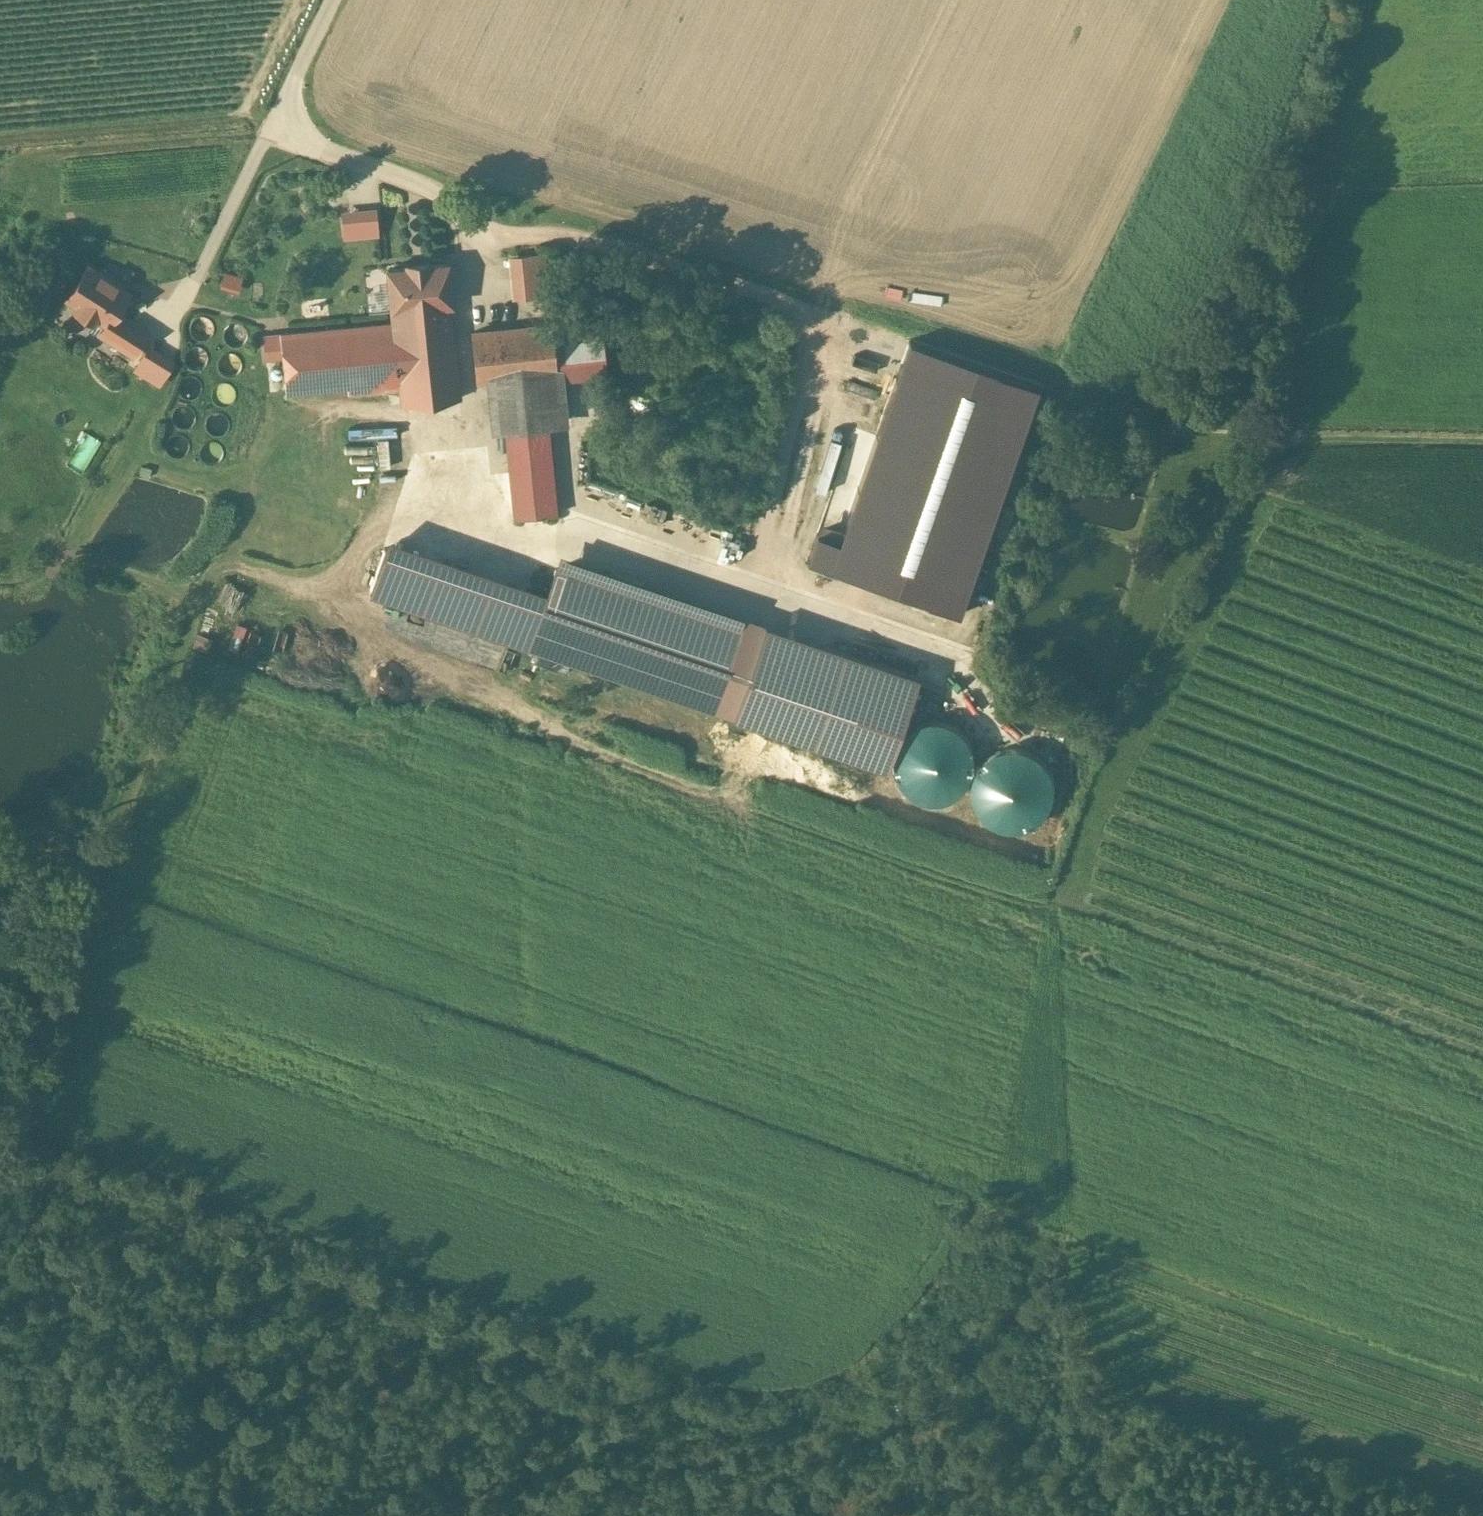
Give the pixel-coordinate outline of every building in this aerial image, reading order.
[(543,252),(520,255),(524,294),(537,293),(539,307),(549,306),(543,252)] [(99,270),(87,262),(63,299),(74,306),(75,311),(92,322),(95,318),(103,324),(105,321),(115,305),(119,308),(130,291),(118,283),(119,281),(100,269),(99,270)] [(447,266),(388,271),(392,309),(449,304),(451,303),(447,266)] [(449,304),(392,309),(400,387),(402,404),(459,398),(449,304)] [(119,308),(115,305),(105,321),(103,324),(96,334),(133,359),(152,330),(119,308)] [(393,322),(279,333),(285,390),(347,385),(348,392),(400,387),(393,322)] [(551,323),(471,332),(477,382),(557,373),(554,343),(551,323)] [(562,367),(563,381),(604,376),(600,338),(554,343),(557,368),(562,367)] [(147,344),(132,369),(159,385),(174,360),(147,344)] [(557,368),(484,375),(490,433),(505,431),(549,427),(568,425),(563,381),(562,367),(557,368)] [(369,447),(394,446),(393,424),(346,426),(346,435),(368,434),(369,447)] [(549,427),(505,431),(513,519),(557,515),(549,427)] [(388,537),(370,592),(528,646),(547,591),(388,537)] [(742,617),(559,555),(547,591),(528,646),(711,708),(742,617)] [(919,677),(764,625),(732,716),(887,769),(919,677)] [(1043,749),(986,748),(984,822),(1041,824),(1043,749)]
